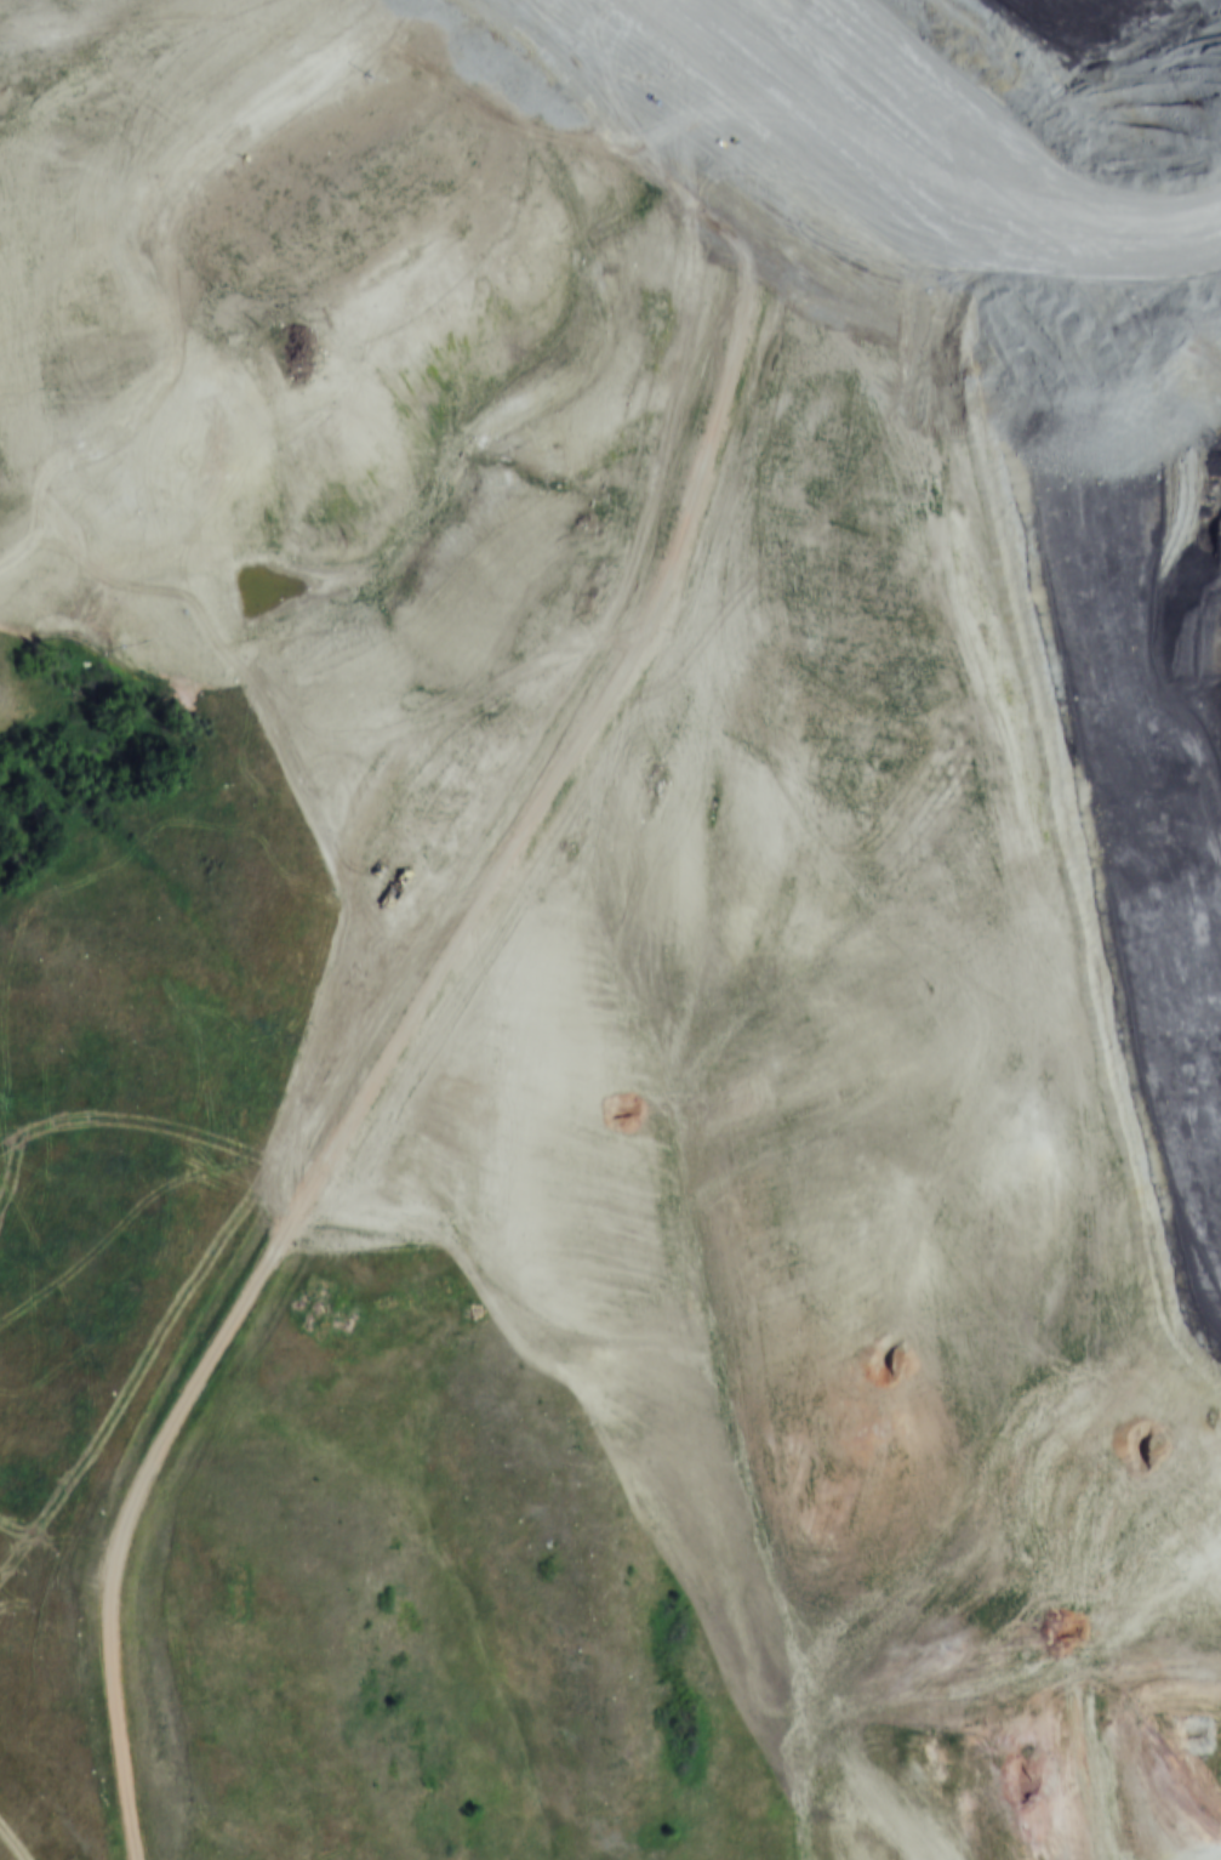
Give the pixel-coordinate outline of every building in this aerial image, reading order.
[(299,1316),(309,1298),(297,1291),(287,1310),(299,1316)]
